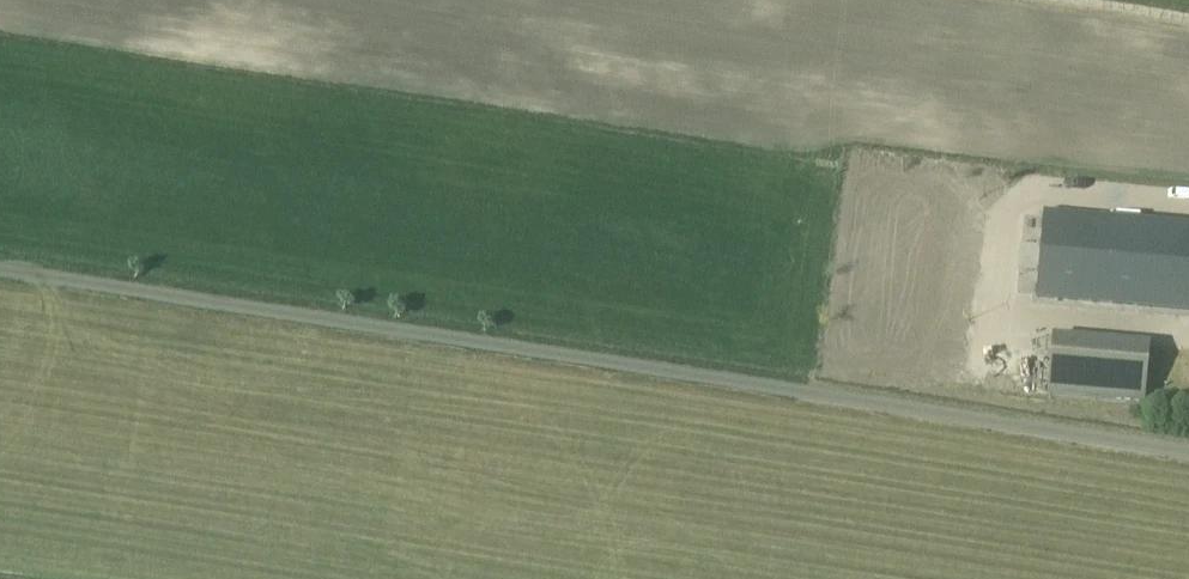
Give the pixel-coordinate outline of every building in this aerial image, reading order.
[(1188,311),(1188,229),(1045,217),(1038,298),(1188,311)] [(1054,338),(1048,395),(1144,403),(1149,346),(1054,338)]
